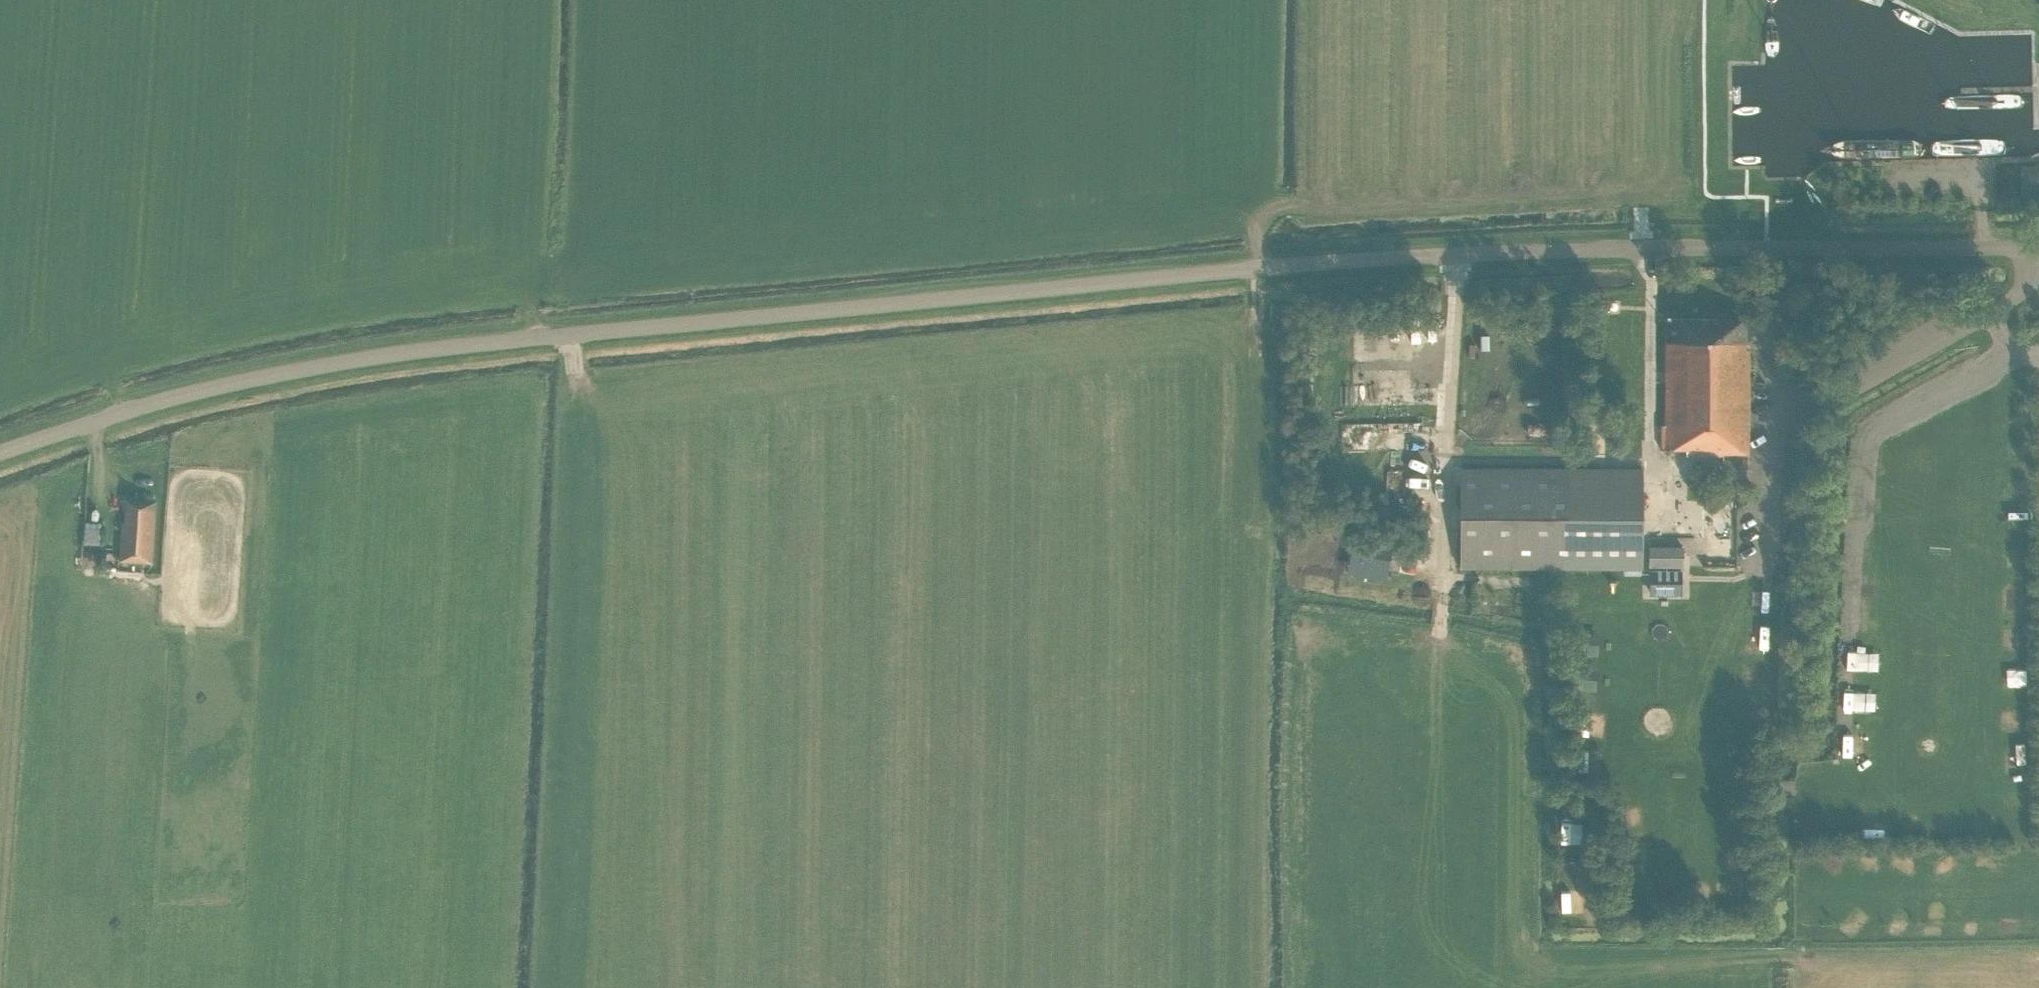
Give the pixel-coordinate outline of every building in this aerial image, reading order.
[(1723,469),(1748,469),(1749,350),(1745,350),(1745,320),(1666,319),(1665,425),(1662,425),(1662,451),(1686,451),(1686,456),(1723,456),(1723,469)] [(1461,569),(1642,570),(1643,470),(1461,469),(1461,569)] [(120,562),(152,564),(156,502),(125,500),(124,509),(127,509),(126,522),(123,522),(120,562)] [(101,519),(86,518),(85,540),(100,541),(101,519)] [(1857,554),(1858,534),(1849,533),(1848,553),(1857,554)] [(1682,571),(1650,571),(1650,596),(1682,596),(1682,571)] [(1560,843),(1572,844),(1572,817),(1561,817),(1560,843)]
